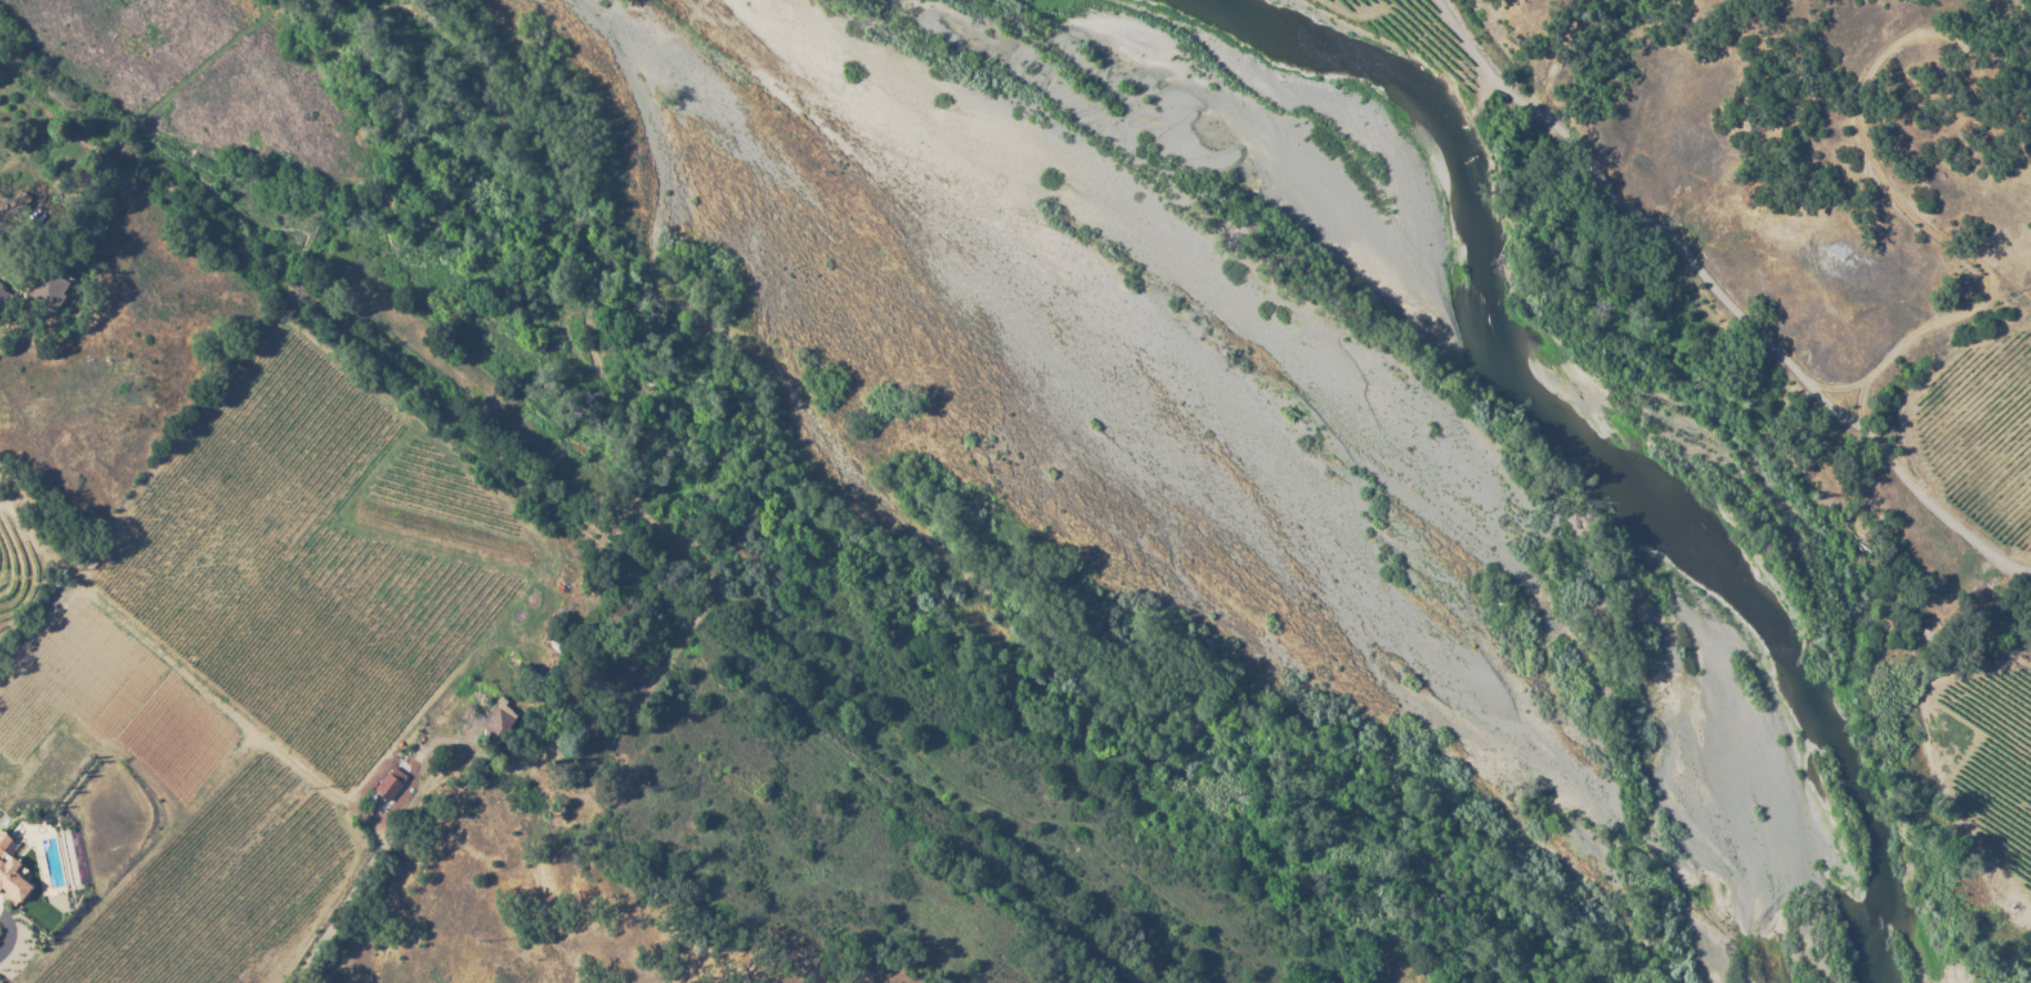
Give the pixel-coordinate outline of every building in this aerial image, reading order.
[(48,306),(31,294),(41,280),(58,292),(48,306)] [(495,748),(484,740),(492,730),(486,725),(498,708),(515,720),(495,748)] [(387,803),(373,791),(388,772),(403,783),(387,803)] [(14,909),(0,898),(0,869),(3,865),(14,873),(8,881),(25,895),(14,909)]
